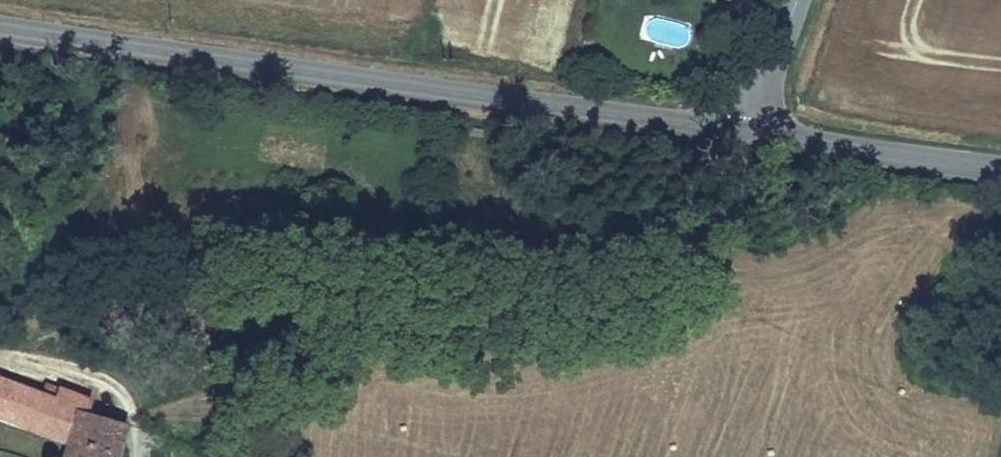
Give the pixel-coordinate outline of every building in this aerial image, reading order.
[(0,378),(0,411),(12,416),(24,387),(0,378)] [(128,424),(90,411),(95,397),(48,379),(42,395),(24,387),(12,416),(75,440),(70,456),(119,456),(128,424)]
